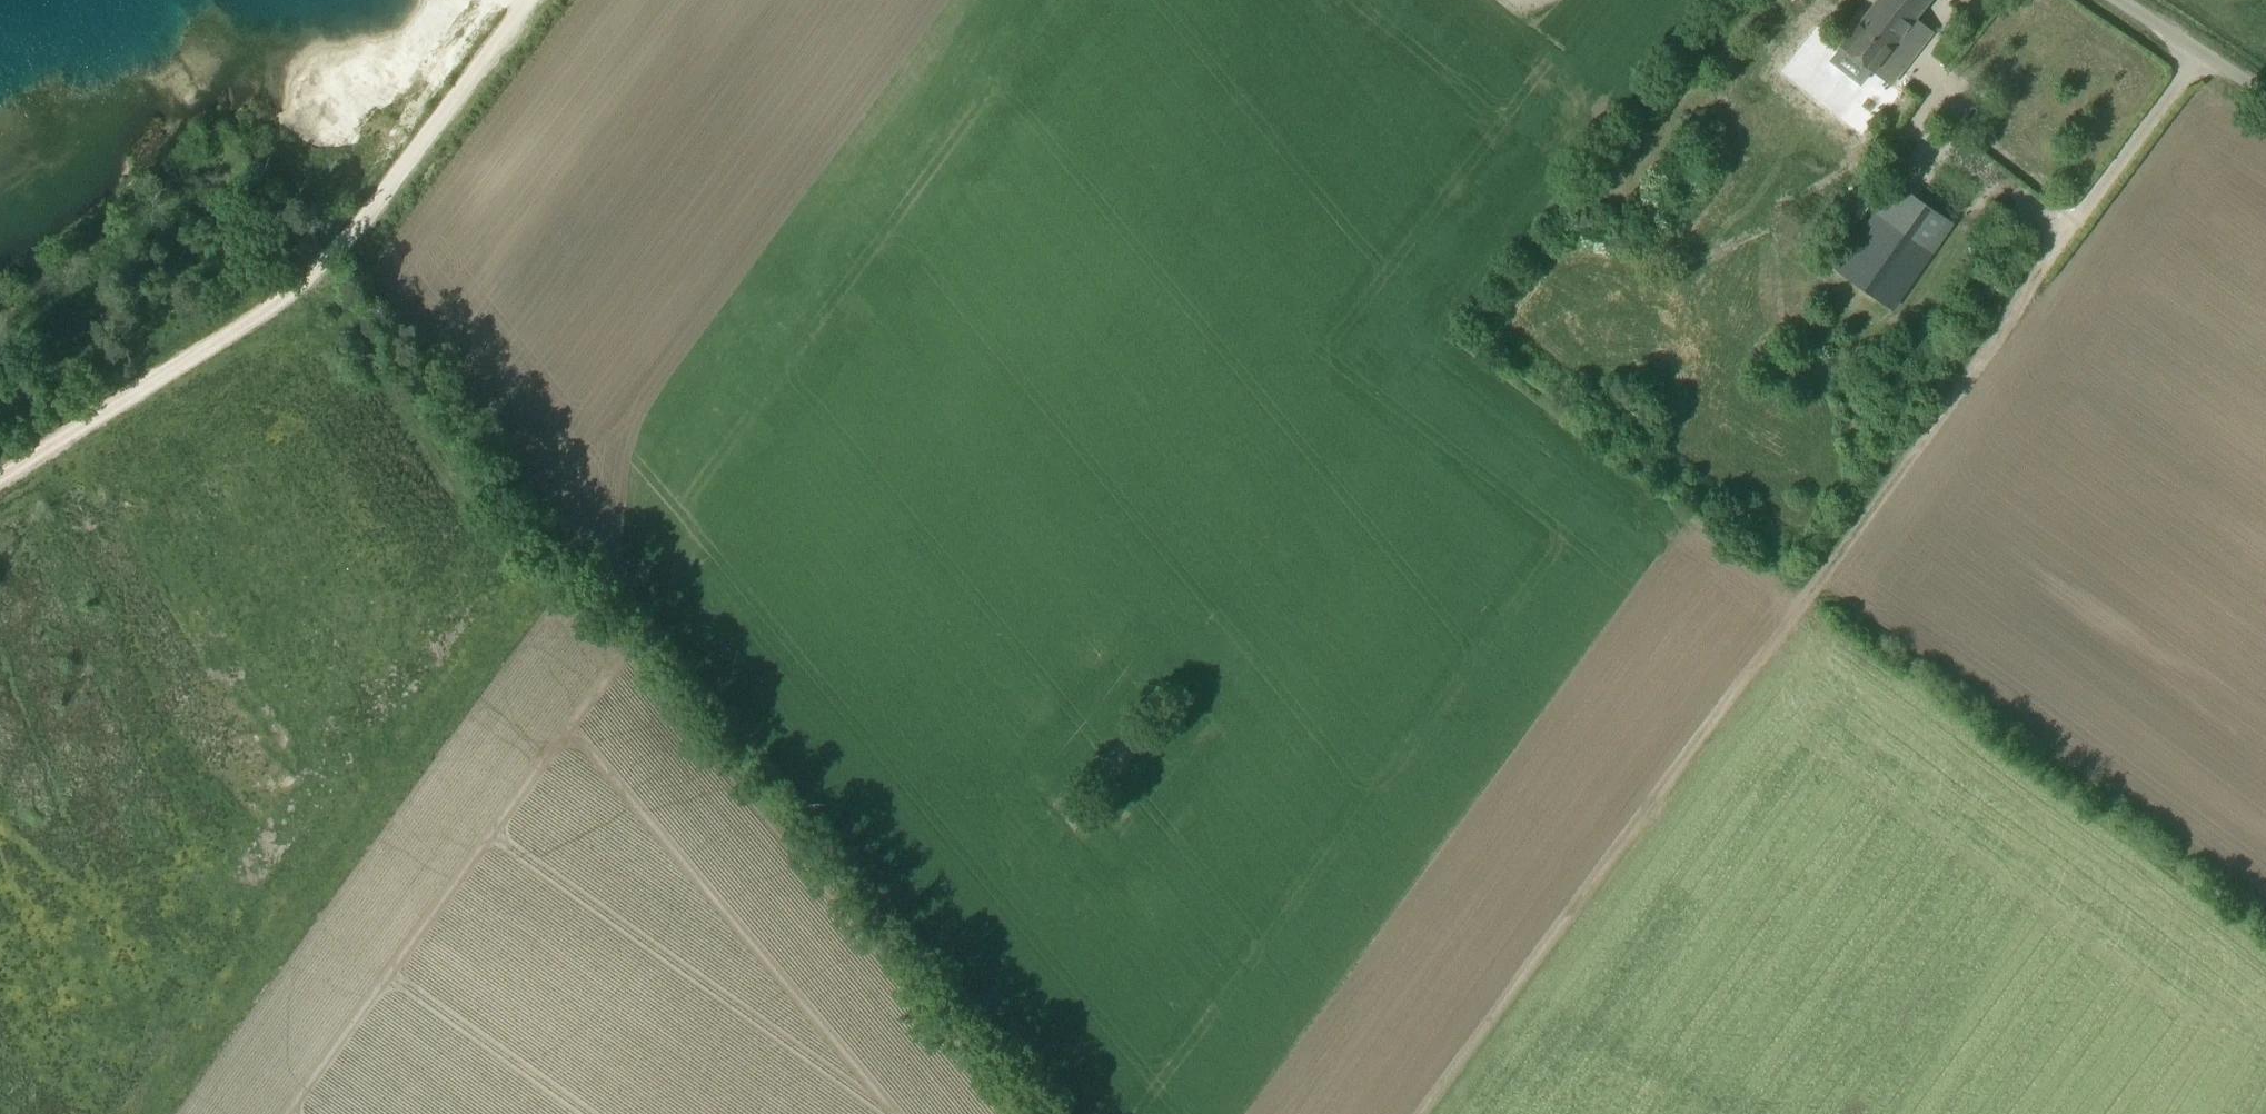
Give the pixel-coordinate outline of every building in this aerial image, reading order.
[(1887,78),(1896,85),(1933,31),(1927,27),(1925,29),(1917,22),(1919,20),(1915,17),(1929,0),(1879,0),(1845,47),(1887,78)] [(1802,91),(1820,71),(1804,57),(1786,77),(1802,91)] [(1895,183),(1834,271),(1892,311),(1953,224),(1895,183)]
